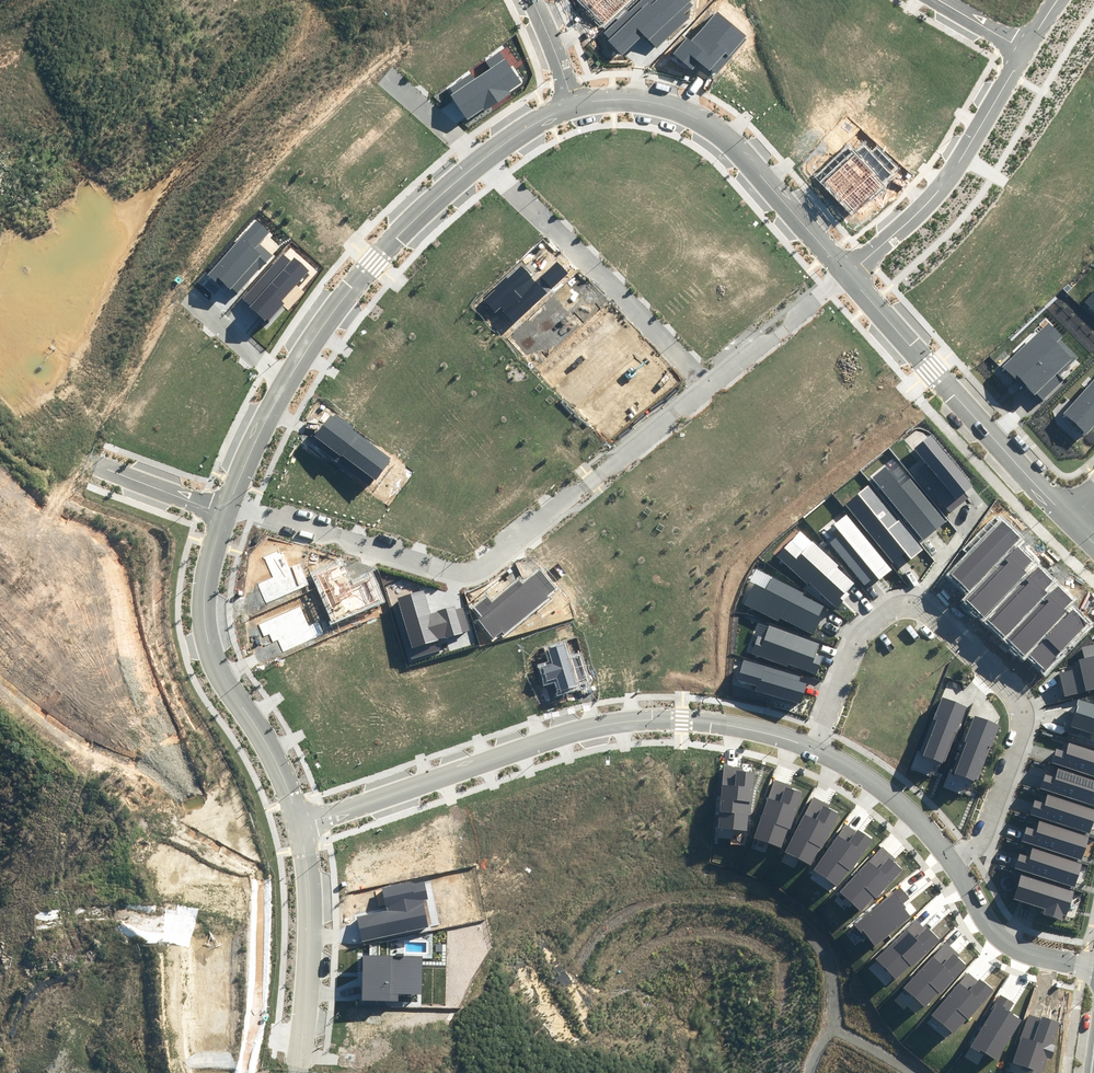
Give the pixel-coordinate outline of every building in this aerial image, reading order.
[(655,49),(689,18),(685,13),(694,5),(690,1),(691,0),(641,0),(604,33),(610,38),(608,40),(622,55),(644,36),(655,49)] [(711,69),(716,74),(747,40),(745,38),(746,37),(718,11),(690,41),(687,38),(674,52),(693,69),(699,62),(709,71),(711,69)] [(451,95),(467,119),(484,109),(485,110),(510,94),(508,91),(521,83),(501,51),(486,60),(491,68),(474,78),(471,73),(450,86),(454,93),(451,95)] [(232,288),(237,293),(272,255),(259,244),(269,232),(256,220),(206,275),(220,287),(223,283),(230,290),(232,288)] [(267,318),(269,320),(285,302),(282,300),(308,269),(294,257),(290,262),(280,253),(241,298),(250,305),(248,307),(264,321),(267,318)] [(541,276),(551,288),(568,273),(557,261),(541,276)] [(501,309),(514,323),(547,293),(522,266),(507,279),(506,277),(494,287),(496,289),(485,300),(497,312),(501,309)] [(1085,303),(1093,311),(1093,294),(1085,303)] [(1050,323),(1004,366),(1043,402),(1063,383),(1057,376),(1079,355),(1064,338),(1050,323)] [(1064,413),(1086,434),(1093,426),(1093,381),(1064,413)] [(321,449),(368,485),(373,479),(375,481),(391,460),(353,430),(355,428),(336,414),(333,417),(330,414),(315,434),(326,443),(321,449)] [(932,435),(899,461),(946,517),(977,490),(932,435)] [(885,467),(872,477),(923,541),(945,523),(899,465),(888,471),(885,467)] [(869,487),(846,505),(898,569),(922,551),(869,487)] [(840,535),(830,543),(867,589),(891,570),(847,515),(833,526),(840,535)] [(1002,523),(950,576),(968,592),(1020,539),(1002,523)] [(801,533),(781,555),(835,605),(856,583),(801,533)] [(1017,549),(968,600),(984,616),(1034,564),(1017,549)] [(1019,587),(987,620),(1005,637),(1047,593),(1044,590),(1053,582),(1039,568),(1027,579),(1019,587)] [(548,596),(556,589),(541,571),(524,584),(520,579),(491,602),(487,596),(474,607),(482,617),(479,620),(494,638),(502,632),(504,634),(549,598),(548,596)] [(763,573),(745,605),(810,636),(825,606),(763,573)] [(1058,588),(1006,639),(1024,655),(1066,611),(1064,609),(1072,601),(1058,588)] [(423,590),(397,598),(399,604),(395,605),(411,659),(440,651),(437,641),(438,641),(438,639),(445,637),(445,639),(463,633),(472,630),(465,606),(455,609),(455,607),(430,614),(423,590)] [(1073,611),(1030,656),(1045,668),(1087,624),(1073,611)] [(759,636),(753,653),(817,675),(823,657),(816,654),(820,644),(769,626),(765,638),(759,636)] [(1059,669),(1066,697),(1093,690),(1093,644),(1082,647),(1085,658),(1079,660),(1080,664),(1059,669)] [(556,679),(561,695),(580,690),(577,681),(585,679),(578,656),(570,658),(566,645),(549,650),(553,664),(544,666),(548,682),(556,679)] [(801,677),(746,661),(740,681),(757,686),(756,692),(801,704),(807,684),(799,682),(801,677)] [(967,707),(943,697),(922,755),(945,765),(967,707)] [(1080,701),(1071,727),(1093,735),(1093,706),(1080,701)] [(1000,726),(975,716),(964,742),(967,743),(955,774),(975,781),(988,747),(991,748),(1000,726)] [(1057,749),(1053,763),(1093,776),(1093,751),(1069,743),(1066,752),(1057,749)] [(719,828),(747,831),(748,815),(751,815),(754,772),(741,771),(741,767),(724,766),(719,828)] [(1046,774),(1043,788),(1093,805),(1093,779),(1058,768),(1056,777),(1046,774)] [(754,838),(781,847),(787,830),(790,831),(803,794),(790,789),(792,785),(775,779),(754,838)] [(1034,800),(1030,814),(1088,833),(1093,814),(1093,810),(1046,794),(1043,803),(1034,800)] [(785,853),(811,865),(819,849),(822,850),(840,815),(827,809),(829,805),(813,797),(785,853)] [(1037,830),(1027,827),(1024,841),(1081,860),(1089,837),(1039,821),(1037,830)] [(813,868),(837,885),(847,870),(850,872),(872,840),(858,830),(856,833),(844,824),(813,868)] [(840,892),(861,911),(874,898),(876,899),(902,870),(892,861),(895,858),(882,846),(840,892)] [(1027,856),(1018,853),(1014,867),(1075,887),(1083,864),(1030,847),(1027,856)] [(1074,891),(1022,875),(1014,899),(1046,909),(1044,915),(1062,920),(1064,915),(1067,916),(1074,891)] [(362,942),(428,927),(423,901),(428,899),(424,882),(412,884),(411,881),(382,888),(386,908),(387,908),(388,910),(356,917),(362,942)] [(868,937),(875,946),(911,917),(901,905),(909,899),(900,888),(854,925),(866,939),(868,937)] [(876,958),(896,979),(939,939),(927,926),(924,929),(917,920),(876,958)] [(903,986),(925,1006),(937,992),(939,994),(966,965),(956,956),(959,952),(945,940),(903,986)] [(422,994),(423,956),(362,955),(362,1000),(398,1001),(398,994),(422,994)] [(932,1015),(955,1035),(993,990),(980,979),(978,981),(968,973),(932,1015)] [(972,1047),(997,1061),(1020,1018),(1008,1012),(1013,1003),(1000,996),(972,1047)] [(1012,1063),(1022,1066),(1021,1070),(1029,1072),(1042,1072),(1047,1057),(1052,1059),(1057,1045),(1053,1044),(1060,1023),(1041,1017),(1040,1018),(1029,1015),(1012,1063)]
